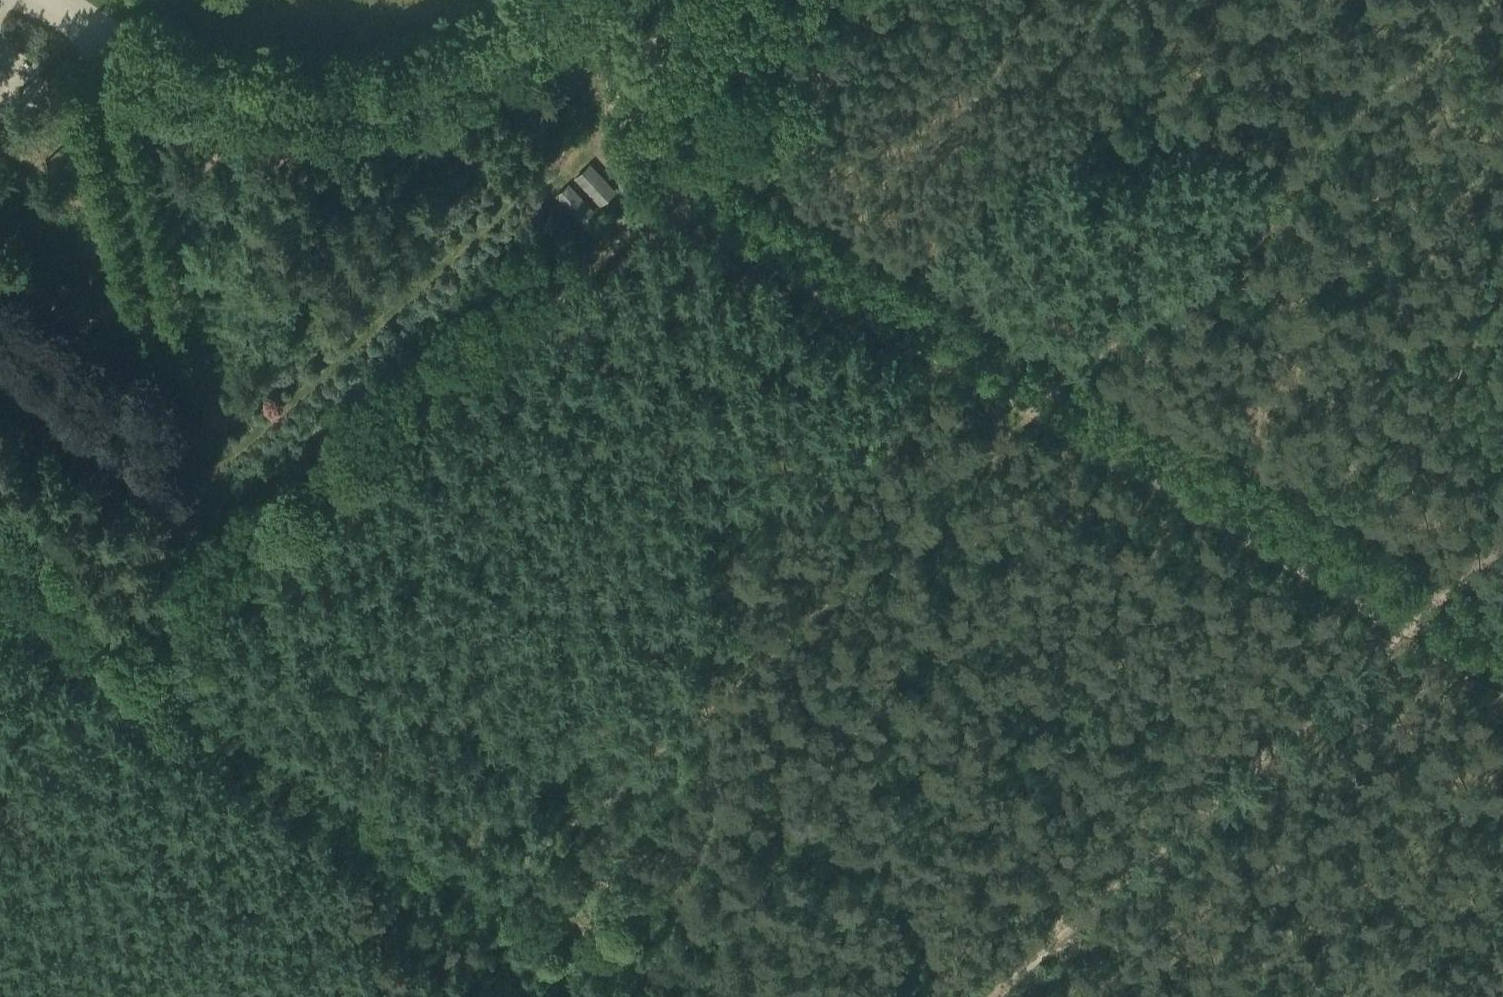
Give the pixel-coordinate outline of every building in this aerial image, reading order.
[(614,190),(590,163),(578,175),(601,201),(614,190)] [(569,183),(557,194),(581,220),(593,210),(569,183)]
